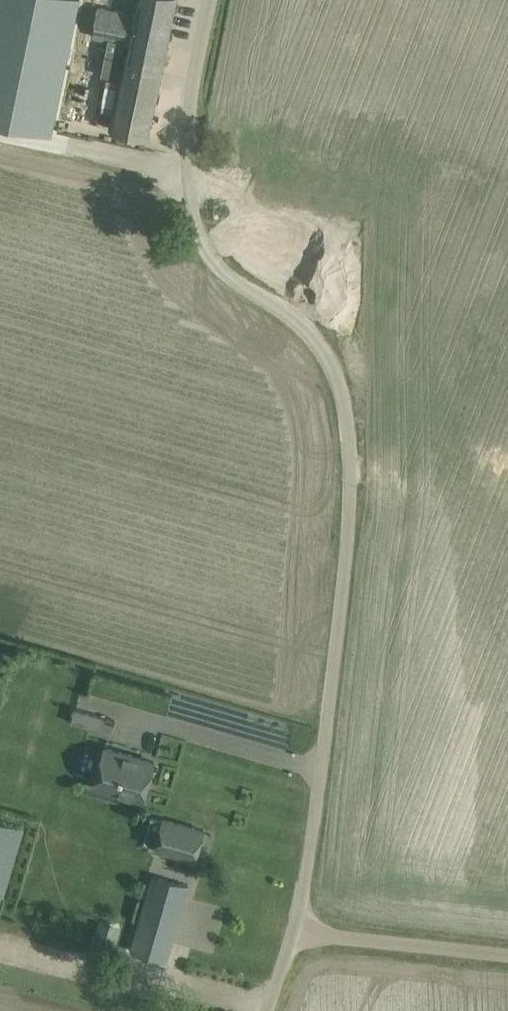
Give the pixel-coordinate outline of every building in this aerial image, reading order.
[(0,87),(0,117),(53,128),(79,3),(65,0),(18,0),(0,87)] [(92,37),(108,40),(127,44),(120,78),(110,129),(148,137),(176,0),(136,0),(134,14),(98,7),(92,37)] [(100,716),(97,726),(112,731),(115,720),(100,716)] [(154,762),(105,748),(94,786),(144,800),(154,762)] [(204,830),(163,818),(155,848),(195,860),(204,830)] [(23,828),(0,821),(0,905),(23,828)] [(153,876),(132,951),(166,961),(188,886),(153,876)]
